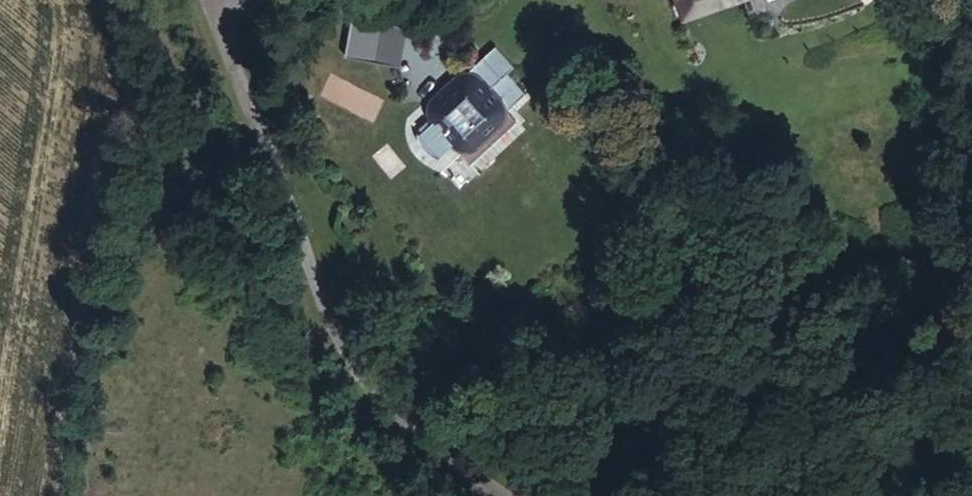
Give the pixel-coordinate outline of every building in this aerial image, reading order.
[(738,0),(681,0),(688,19),(738,0)] [(348,51),(405,56),(408,21),(351,16),(348,51)] [(502,87),(500,85),(479,61),(465,74),(478,91),(487,82),(496,92),(502,87)] [(442,128),(462,149),(501,116),(499,114),(487,100),(496,92),(487,82),(478,91),(465,74),(460,68),(449,78),(453,82),(425,107),(432,115),(443,106),(453,117),(442,128)] [(499,114),(519,100),(503,82),(500,85),(502,87),(496,92),(487,100),(499,114)]
